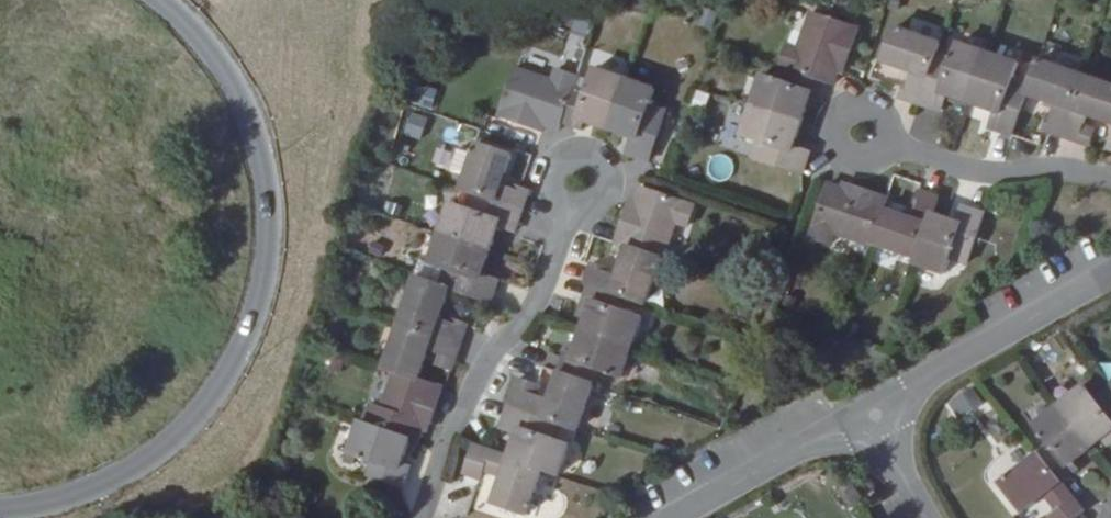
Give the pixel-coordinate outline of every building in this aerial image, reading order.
[(787,83),(764,75),(743,137),(759,142),(753,158),(803,176),(811,152),(797,147),(813,102),(821,104),(829,82),(836,84),(843,64),(848,66),(861,29),(812,11),(799,47),(786,42),(778,64),(792,69),(787,83)] [(1039,60),(1031,84),(1016,79),(1021,65),(956,43),(951,57),(938,52),(941,43),(895,26),(883,62),(912,72),(908,83),(905,81),(901,94),(943,109),(948,96),(996,112),(991,128),(1013,136),(1026,97),(1055,106),(1052,116),(1048,114),(1043,129),(1081,143),(1086,129),(1083,127),(1087,118),(1110,126),(1110,84),(1039,60)] [(658,89),(596,68),(587,91),(574,87),(579,75),(556,67),(552,79),(517,67),(500,116),(539,129),(540,124),(560,130),(562,123),(585,130),(588,123),(633,138),(628,153),(651,162),(669,110),(653,105),(658,89)] [(433,107),(434,88),(416,86),(414,105),(433,107)] [(419,138),(426,118),(409,112),(402,132),(419,138)] [(1086,129),(1081,143),(1091,146),(1095,132),(1086,129)] [(420,279),(388,371),(396,374),(384,408),(372,403),(364,424),(362,423),(352,454),(377,463),(372,476),(407,489),(415,466),(407,463),(414,441),(422,444),(429,423),(433,425),(445,391),(424,383),(434,353),(443,357),(442,360),(456,365),(470,326),(456,321),(455,324),(445,321),(455,290),(495,304),(502,281),(487,276),(503,228),(518,232),(532,190),(518,185),(517,190),(507,186),(517,157),(480,144),(464,190),(474,194),(471,206),(456,201),(433,267),(448,272),(443,286),(420,279)] [(712,177),(728,175),(726,155),(710,157),(712,177)] [(885,206),(889,197),(853,184),(851,189),(831,182),(812,238),(833,246),(838,234),(871,248),(872,244),(917,258),(914,266),(946,278),(952,262),(967,267),(985,215),(963,207),(957,224),(932,215),(938,199),(919,192),(913,207),(917,208),(914,218),(885,206)] [(623,377),(643,316),(623,310),(627,296),(647,303),(662,258),(666,259),(678,224),(688,228),(696,205),(640,187),(633,207),(627,205),(614,242),(625,246),(616,275),(606,272),(607,269),(593,264),(587,283),(591,285),(583,306),(588,308),(574,352),(566,350),(550,398),(534,393),(536,387),(519,382),(503,429),(519,434),(511,458),(477,446),(468,474),(484,480),(487,472),(505,478),(496,504),(531,516),(547,470),(564,476),(574,445),(557,439),(562,425),(582,432),(602,371),(623,377)] [(956,219),(960,205),(938,199),(934,213),(956,219)] [(960,415),(981,404),(973,387),(952,398),(960,415)] [(1002,486),(1025,516),(1046,500),(1057,513),(1051,517),(1083,517),(1085,517),(1064,489),(1082,475),(1077,468),(1110,443),(1110,402),(1102,409),(1089,392),(1037,430),(1051,449),(1002,486)]
